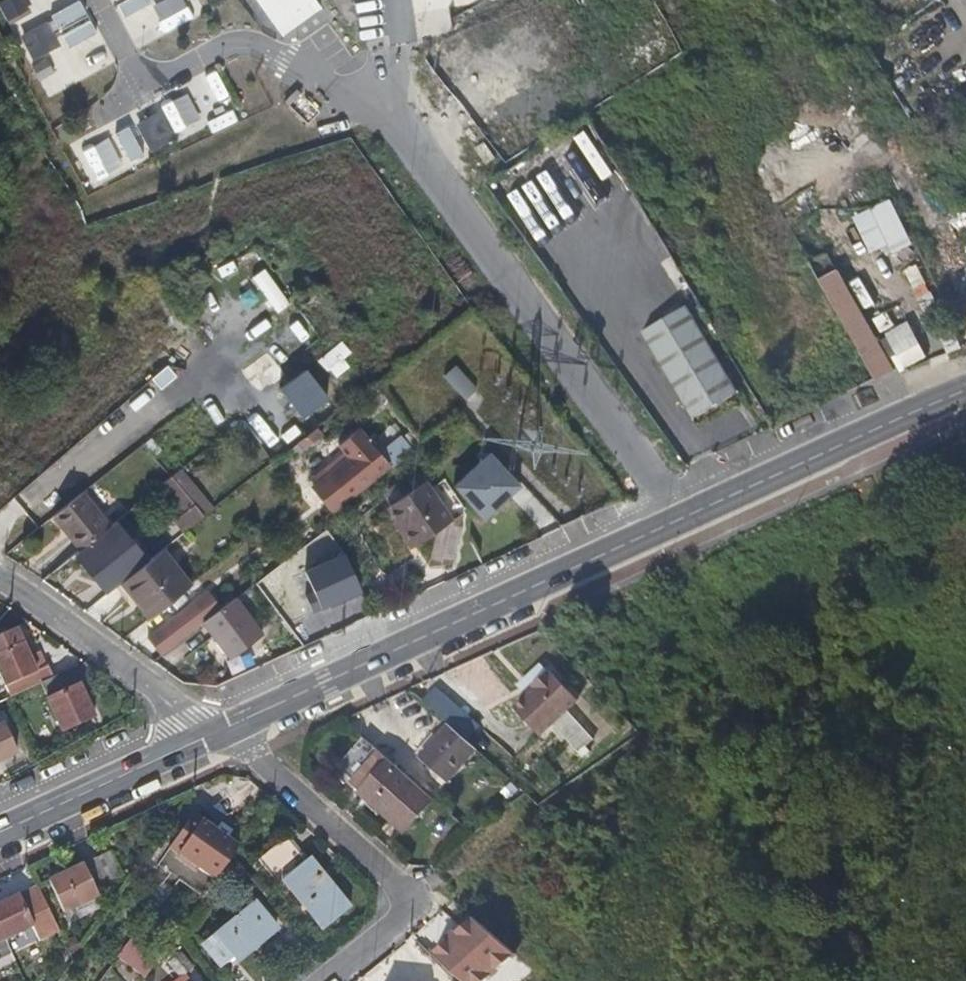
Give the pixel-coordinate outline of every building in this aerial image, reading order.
[(8,25),(31,14),(25,0),(0,0),(0,8),(8,25)] [(43,95),(110,67),(83,0),(82,0),(50,13),(65,49),(76,44),(85,64),(56,76),(45,51),(58,46),(46,19),(17,31),(43,95)] [(120,16),(148,7),(146,0),(115,0),(120,16)] [(155,4),(168,29),(202,12),(197,0),(163,0),(155,4)] [(284,38),(323,10),(315,0),(256,0),(284,38)] [(305,122),(317,111),(297,89),(284,101),(305,122)] [(112,99),(93,106),(101,128),(120,122),(112,99)] [(139,116),(111,130),(128,162),(175,138),(159,107),(140,117),(139,116)] [(581,147),(605,188),(615,182),(590,142),(581,147)] [(869,255),(883,249),(891,267),(915,256),(890,201),(852,218),(869,255)] [(274,315),(289,307),(266,268),(251,276),(274,315)] [(888,299),(879,278),(852,289),(861,310),(888,299)] [(877,386),(878,387),(898,376),(887,357),(844,282),(826,292),(862,358),(868,368),(877,386)] [(671,338),(697,325),(683,301),(657,316),(671,338)] [(175,311),(158,322),(169,338),(186,327),(175,311)] [(689,415),(713,401),(671,338),(657,316),(638,327),(689,415)] [(671,338),(713,401),(735,389),(697,325),(671,338)] [(338,344),(308,367),(324,388),(354,364),(338,344)] [(242,362),(248,376),(273,366),(267,352),(242,362)] [(477,387),(457,365),(447,375),(466,396),(477,387)] [(281,389),(304,419),(329,400),(307,370),(281,389)] [(255,428),(271,451),(282,444),(265,420),(255,428)] [(369,439),(371,438),(359,424),(339,441),(351,454),(327,474),(348,499),(389,464),(369,441),(369,439)] [(417,445),(422,440),(411,426),(405,431),(417,445)] [(398,460),(417,445),(405,431),(387,446),(396,458),(398,460)] [(396,458),(387,446),(376,434),(371,438),(369,439),(369,441),(389,464),(396,458)] [(492,453),(454,487),(486,522),(523,488),(492,453)] [(339,510),(350,501),(348,499),(327,474),(317,483),(339,510)] [(183,533),(203,517),(171,477),(169,479),(159,486),(173,504),(180,521),(175,523),(183,533)] [(417,485),(379,511),(405,550),(443,525),(417,485)] [(54,516),(81,549),(111,526),(83,490),(54,516)] [(81,549),(75,554),(100,584),(138,553),(114,523),(111,526),(81,549)] [(315,548),(332,535),(323,523),(307,536),(315,548)] [(435,532),(429,559),(450,564),(456,537),(435,532)] [(120,585),(123,587),(169,550),(166,547),(120,585)] [(143,593),(159,614),(197,583),(169,550),(123,587),(134,600),(143,593)] [(335,590),(358,578),(347,554),(323,566),(335,590)] [(347,554),(358,578),(361,577),(348,554),(347,554)] [(209,589),(149,638),(163,655),(204,621),(212,615),(223,606),(209,589)] [(134,600),(151,620),(159,614),(143,593),(134,600)] [(212,615),(204,621),(219,640),(232,657),(264,630),(236,595),(212,615)] [(10,696),(39,682),(51,677),(44,663),(33,668),(12,624),(0,630),(0,675),(10,696)] [(232,657),(219,640),(210,648),(223,664),(232,657)] [(76,682),(70,668),(51,677),(39,682),(46,696),(45,698),(61,731),(94,716),(79,683),(76,682)] [(513,707),(539,735),(552,723),(566,709),(577,700),(552,672),(551,673),(548,670),(532,684),(535,687),(527,695),(513,707)] [(524,692),(527,695),(535,687),(532,684),(524,692)] [(572,712),(553,726),(575,757),(594,743),(572,712)] [(13,752),(1,724),(0,724),(0,758),(13,752)] [(470,751),(442,727),(413,758),(442,783),(470,751)] [(429,800),(376,755),(348,787),(401,832),(429,800)] [(181,831),(169,848),(214,880),(239,844),(194,813),(185,825),(181,831)] [(181,831),(185,825),(181,821),(176,828),(181,831)] [(282,879),(304,859),(290,842),(262,865),(277,882),(282,879)] [(307,857),(304,859),(282,879),(323,929),(351,906),(330,880),(327,880),(307,857)] [(97,859),(50,881),(65,913),(99,897),(99,896),(112,890),(97,859)] [(0,906),(0,931),(4,941),(32,928),(32,926),(51,915),(38,888),(19,898),(16,897),(0,906)] [(250,904),(203,944),(220,965),(232,953),(238,959),(272,929),(250,904)] [(477,906),(453,924),(443,910),(418,929),(430,945),(432,944),(459,980),(511,980),(525,971),(477,906)] [(137,943),(129,956),(148,967),(155,956),(137,943)] [(192,965),(180,946),(159,959),(159,960),(173,979),(192,965)]
